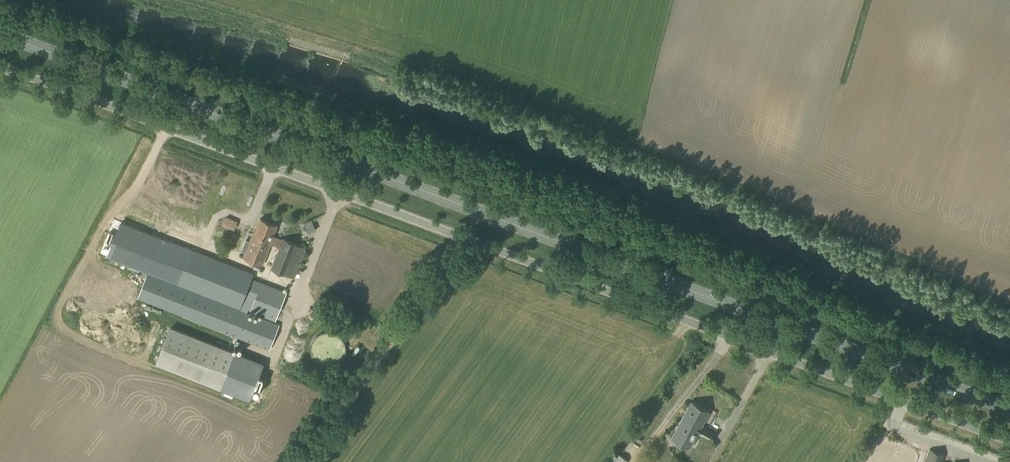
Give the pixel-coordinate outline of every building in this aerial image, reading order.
[(227,217),(224,224),(234,228),(237,222),(227,217)] [(246,240),(242,251),(245,253),(244,257),(263,265),(271,242),(280,246),(271,269),(295,278),(306,248),(296,244),(297,243),(283,238),(282,239),(273,236),(277,225),(260,220),(255,233),(254,233),(250,242),(246,240)] [(121,223),(117,234),(115,233),(111,243),(113,244),(108,256),(180,284),(193,251),(121,223)] [(214,257),(211,262),(204,282),(245,298),(240,310),(147,274),(138,297),(270,349),(279,325),(247,313),(248,310),(250,311),(275,321),(287,292),(223,267),(225,261),(214,257)] [(250,399),(264,364),(171,327),(157,362),(250,399)] [(714,433),(702,426),(710,411),(691,402),(672,438),(690,448),(698,433),(711,440),(714,433)] [(945,455),(928,449),(924,461),(943,461),(945,455)] [(616,452),(609,461),(627,461),(628,460),(616,452)]
